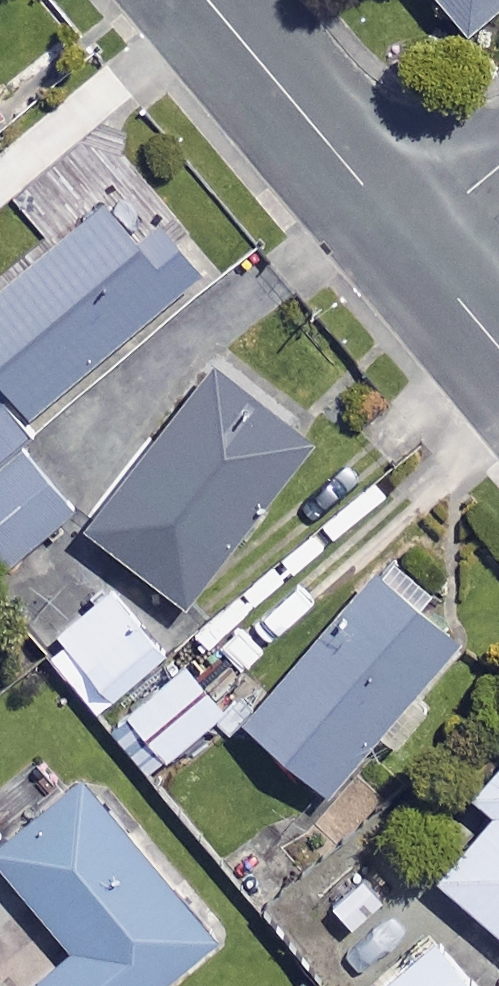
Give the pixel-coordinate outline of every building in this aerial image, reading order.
[(474,37),(498,16),(498,0),(443,0),(474,37)] [(13,392),(35,418),(195,282),(121,195),(0,298),(0,403),(13,392)] [(321,448),(220,370),(94,532),(195,611),(321,448)] [(28,438),(3,409),(0,412),(0,462),(28,438)] [(30,448),(0,474),(0,566),(6,572),(81,506),(30,448)] [(434,595),(392,558),(248,722),(332,796),(465,645),(423,608),(434,595)] [(165,652),(114,594),(47,653),(99,711),(165,652)] [(227,713),(191,668),(115,731),(151,775),(227,713)] [(477,797),(498,816),(498,772),(477,797)] [(87,781),(0,852),(0,858),(79,954),(41,985),(166,985),(219,942),(87,781)] [(443,881),(498,930),(498,817),(443,881)] [(438,942),(385,985),(474,985),(438,942)]
